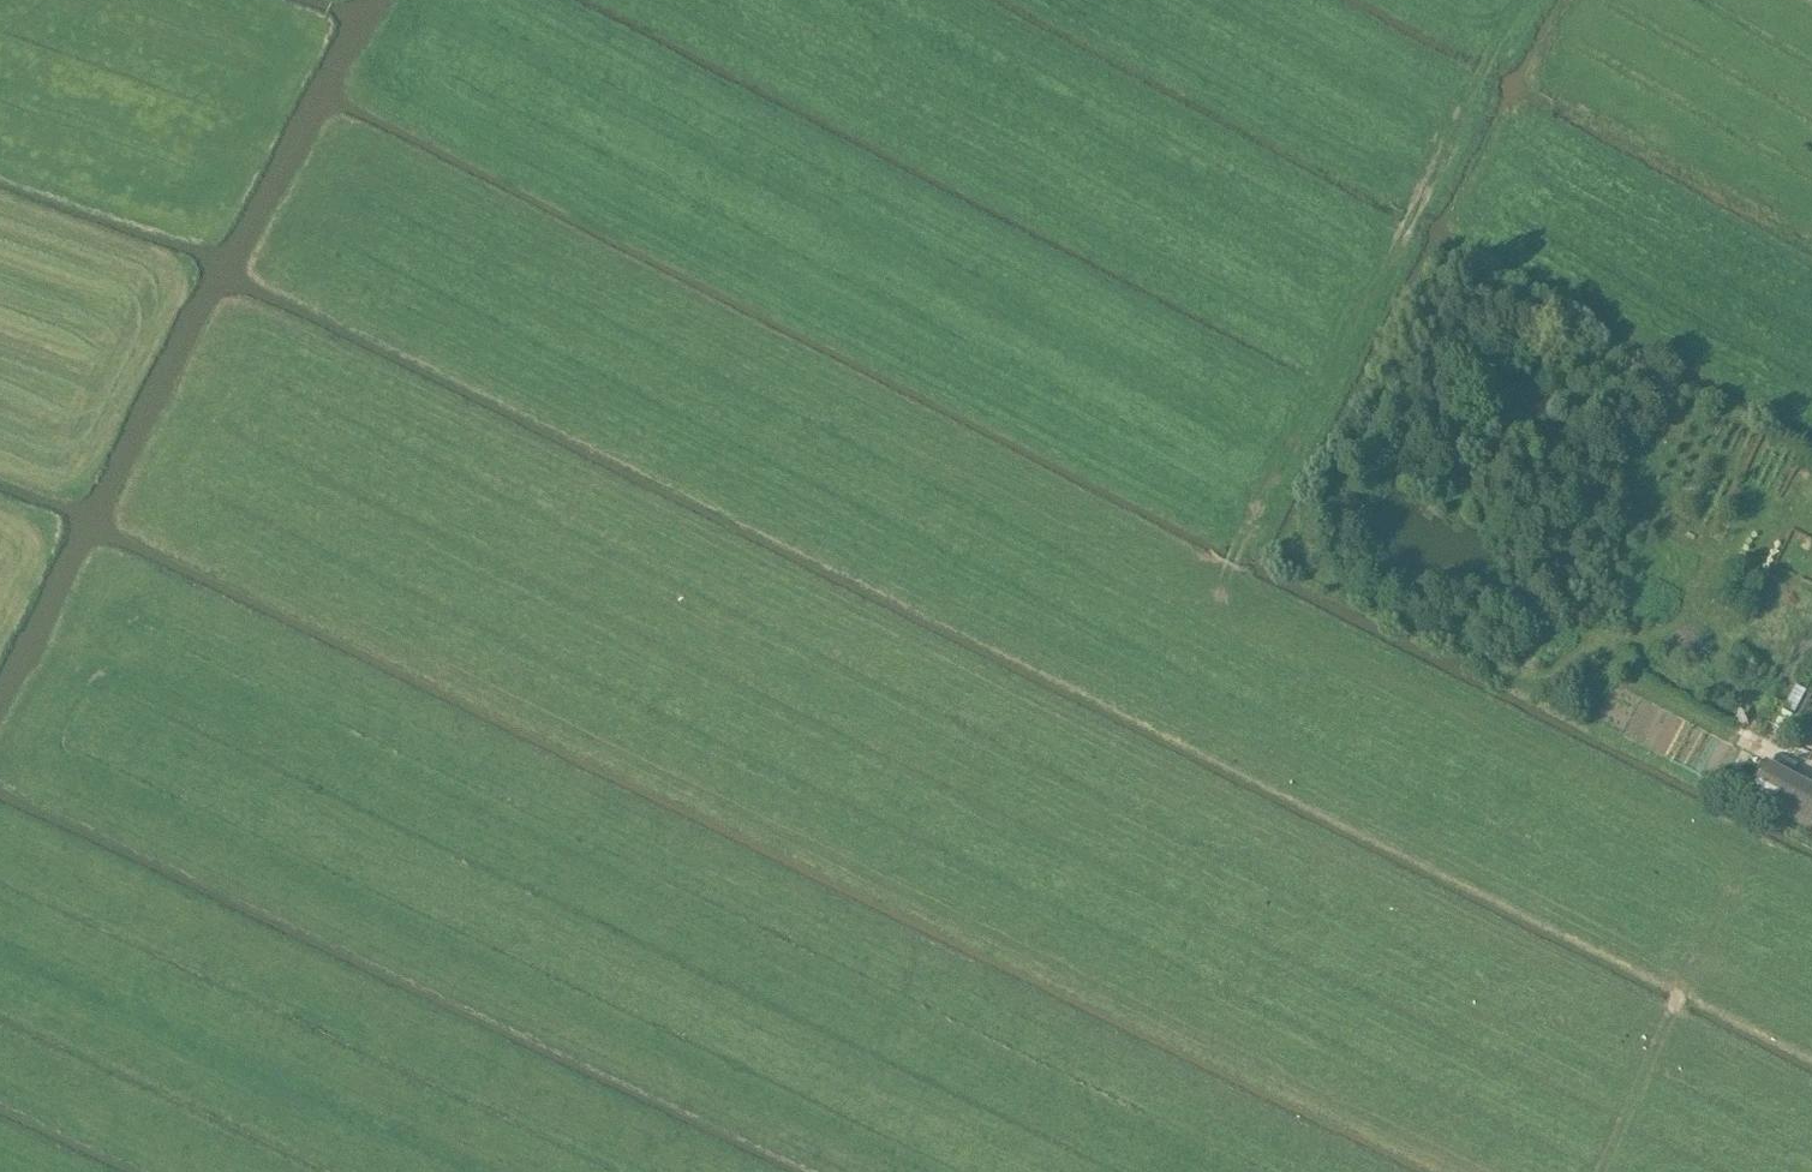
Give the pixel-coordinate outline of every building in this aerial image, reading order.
[(1783,708),(1774,725),(1785,731),(1794,714),(1783,708)] [(1787,818),(1811,832),(1811,785),(1807,782),(1787,818)]
